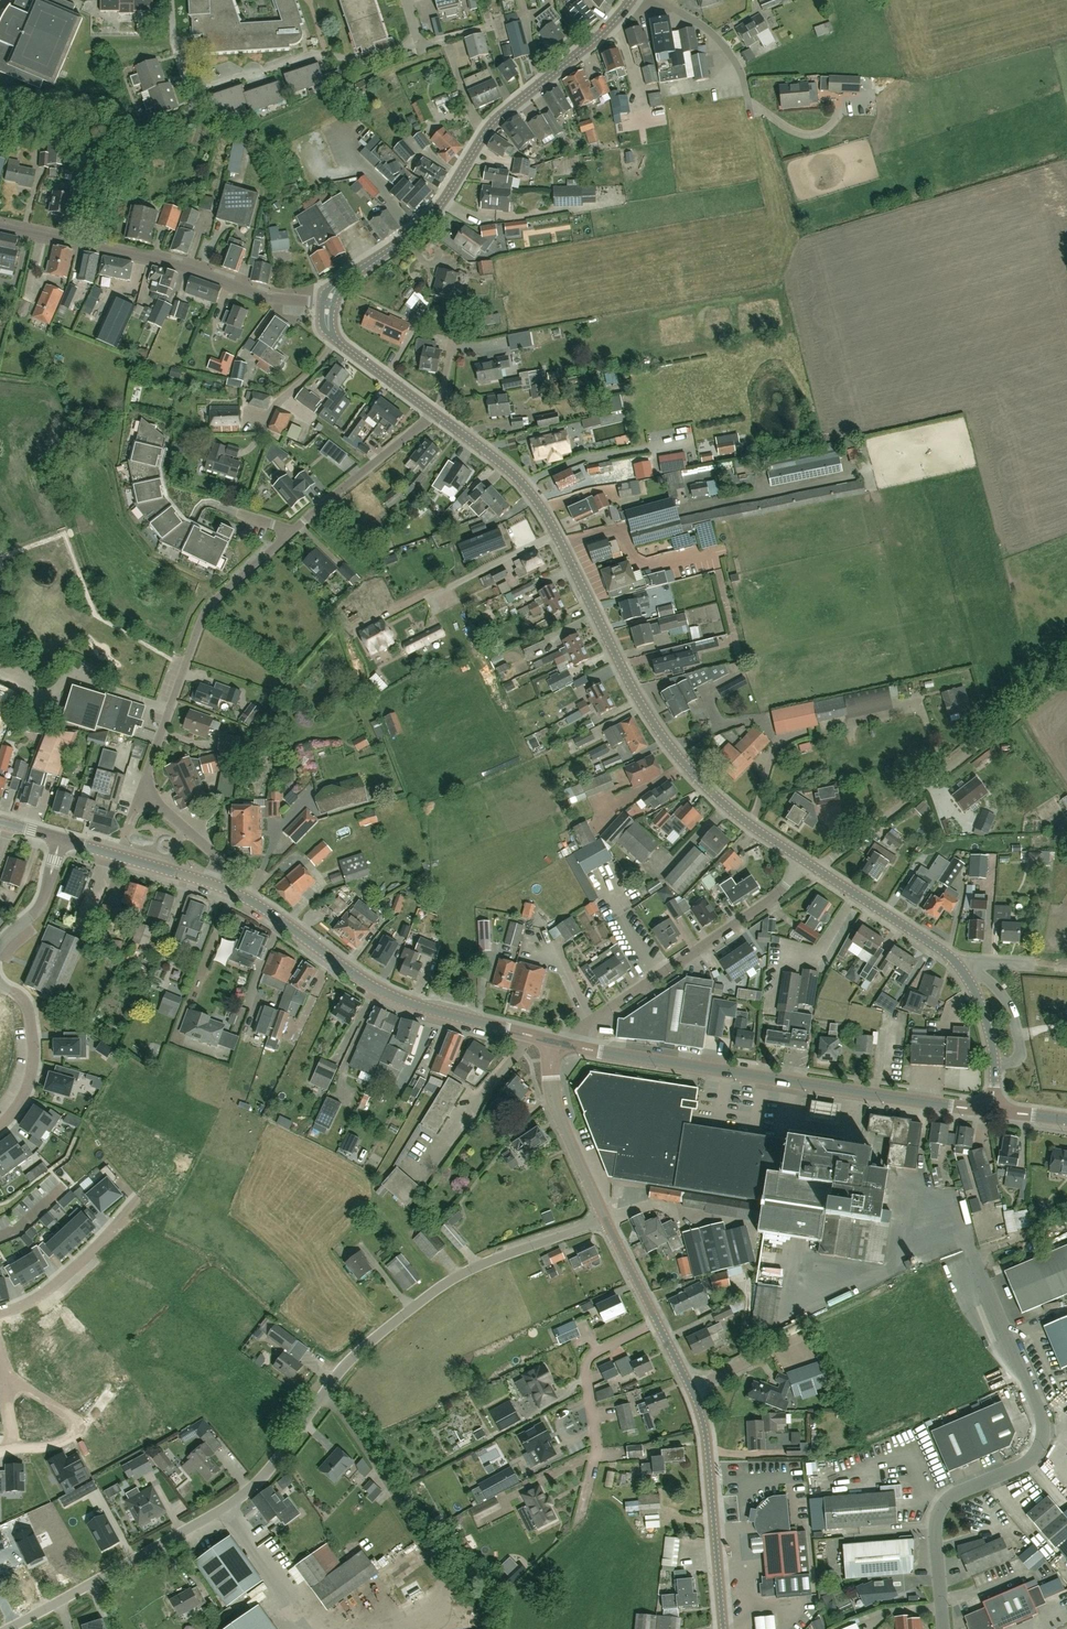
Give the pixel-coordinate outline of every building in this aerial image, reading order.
[(0,23),(0,24),(0,73),(17,80),(39,90),(43,81),(53,86),(82,19),(79,18),(71,14),(75,6),(61,0),(16,0),(12,9),(9,7),(4,15),(0,23)] [(100,12),(118,12),(118,14),(135,14),(135,12),(153,12),(153,0),(100,0),(100,12)] [(190,17),(192,17),(193,36),(203,36),(204,40),(201,40),(202,54),(290,49),(290,46),(295,45),(299,43),(302,39),(303,34),(303,29),(300,25),(303,24),(295,0),(275,0),(282,22),(241,24),(233,0),(189,0),(190,17)] [(356,51),(361,50),(363,56),(372,53),(373,55),(396,48),(392,38),(388,40),(374,0),(339,0),(356,51)] [(458,0),(435,0),(438,14),(445,12),(447,17),(457,15),(456,9),(460,8),(458,0)] [(568,12),(573,18),(572,19),(573,21),(575,24),(576,24),(577,23),(584,30),(597,18),(581,0),(574,6),(570,1),(564,5),(569,11),(568,12)] [(782,3),(781,0),(767,0),(760,3),(763,11),(782,3)] [(564,38),(554,25),(561,19),(551,7),(536,19),(539,23),(537,25),(542,31),(540,33),(546,41),(543,44),(548,50),(553,47),(564,38)] [(760,40),(763,46),(775,38),(772,33),(760,14),(735,28),(747,47),(760,40)] [(683,53),(682,50),(675,52),(669,17),(650,21),(661,84),(687,79),(683,53)] [(506,26),(515,58),(529,54),(521,22),(506,26)] [(817,37),(833,31),(830,22),(814,28),(817,37)] [(644,62),(653,60),(645,32),(642,33),(641,27),(626,31),(631,48),(640,46),(644,62)] [(682,50),(683,53),(698,50),(694,28),(679,31),(682,43),(681,43),(682,50)] [(470,60),(488,55),(482,34),(464,39),(470,60)] [(504,57),(513,55),(510,45),(502,47),(504,57)] [(619,79),(627,76),(624,68),(619,50),(602,55),(608,73),(616,70),(619,79)] [(695,81),(709,79),(705,54),(691,57),(695,81)] [(139,74),(131,77),(133,82),(162,72),(157,59),(136,66),(139,74)] [(507,83),(517,76),(514,71),(516,69),(510,60),(498,70),(507,83)] [(322,77),(317,62),(300,68),(307,89),(324,83),(326,89),(343,84),(338,71),(322,77)] [(646,86),(658,82),(654,65),(642,68),(646,86)] [(307,89),(300,68),(284,73),(291,94),(307,89)] [(488,70),(476,76),(488,104),(501,99),(497,91),(498,89),(497,87),(495,86),(493,81),(492,81),(488,70)] [(598,93),(609,89),(603,76),(591,81),(594,88),(592,89),(583,70),(563,80),(573,102),(576,109),(597,100),(600,98),(600,97),(598,93)] [(166,85),(166,84),(162,72),(133,82),(134,87),(142,84),(145,92),(149,91),(149,90),(166,85)] [(488,104),(476,76),(463,81),(468,92),(475,110),(488,104)] [(830,77),(829,92),(859,93),(860,79),(830,77)] [(369,89),(364,80),(342,92),(347,101),(369,89)] [(260,86),(268,107),(283,102),(276,81),(260,86)] [(807,82),(779,85),(781,106),(809,103),(807,82)] [(174,96),(170,83),(166,84),(166,85),(149,90),(149,91),(152,98),(144,100),(145,105),(174,96)] [(232,110),(248,104),(244,92),(241,83),(225,89),(232,110)] [(244,92),(248,104),(251,113),(268,107),(260,86),(244,92)] [(558,118),(571,110),(558,88),(544,96),(558,118)] [(232,110),(225,89),(208,94),(215,115),(232,110)] [(610,94),(612,106),(614,115),(630,113),(627,96),(620,97),(619,92),(610,94)] [(650,108),(663,106),(660,92),(648,95),(650,108)] [(174,96),(145,105),(147,110),(155,108),(158,115),(179,108),(174,96)] [(432,97),(427,99),(433,111),(438,109),(432,97)] [(450,97),(437,98),(438,106),(450,105),(450,97)] [(874,111),(874,98),(845,98),(845,111),(874,111)] [(423,100),(412,106),(420,124),(432,119),(423,100)] [(535,138),(532,134),(518,115),(501,128),(518,150),(535,138)] [(542,115),(529,123),(540,142),(553,134),(542,115)] [(562,133),(557,125),(552,116),(546,120),(556,136),(562,133)] [(598,142),(594,130),(591,120),(579,124),(582,133),(585,132),(589,145),(598,142)] [(623,141),(630,140),(628,125),(621,126),(623,141)] [(446,163),(461,148),(443,129),(431,141),(441,151),(437,154),(446,163)] [(422,132),(418,134),(413,138),(423,151),(431,145),(422,132)] [(240,174),(247,135),(236,133),(227,172),(240,174)] [(365,147),(365,148),(360,154),(396,188),(390,194),(401,204),(402,203),(412,212),(431,192),(421,181),(411,175),(405,169),(407,167),(391,151),(374,135),(371,138),(373,139),(365,147)] [(511,156),(515,150),(510,147),(510,146),(495,136),(487,147),(503,157),(506,153),(511,156)] [(403,140),(400,143),(394,149),(407,163),(416,154),(403,140)] [(65,166),(66,144),(48,142),(47,153),(40,153),(39,168),(47,168),(48,169),(49,165),(65,166)] [(438,188),(447,173),(423,158),(413,173),(438,188)] [(9,159),(8,165),(5,179),(24,183),(23,186),(31,187),(34,170),(19,167),(20,161),(9,159)] [(514,165),(529,169),(531,162),(515,159),(514,165)] [(529,169),(514,165),(512,174),(528,177),(529,169)] [(496,182),(496,187),(506,188),(511,188),(513,178),(508,177),(509,171),(485,167),(483,180),(496,182)] [(76,171),(72,189),(81,191),(85,172),(76,171)] [(374,199),(380,193),(365,175),(358,181),(374,199)] [(69,203),(70,195),(68,195),(70,186),(61,184),(59,193),(53,192),(49,211),(51,212),(51,214),(57,215),(57,213),(64,214),(66,202),(69,203)] [(250,228),(259,194),(226,185),(217,219),(250,228)] [(511,188),(506,188),(496,187),(482,186),(480,208),(509,211),(511,188)] [(595,189),(582,189),(581,186),(554,187),(554,208),(583,207),(582,201),(596,200),(595,189)] [(337,236),(359,222),(341,194),(337,197),(326,203),(325,200),(306,211),(333,261),(335,260),(334,258),(345,253),(337,236)] [(214,199),(202,196),(199,208),(211,211),(214,199)] [(175,230),(181,209),(165,204),(159,225),(175,230)] [(151,243),(157,212),(132,206),(125,237),(151,243)] [(199,212),(185,209),(171,249),(187,253),(195,232),(192,231),(199,212)] [(383,241),(392,235),(401,229),(387,210),(379,216),(370,222),(383,241)] [(333,261),(306,211),(296,217),(301,226),(296,230),(303,244),(306,242),(313,256),(311,257),(320,274),(334,267),(331,262),(333,261)] [(485,254),(497,236),(495,226),(481,228),(482,237),(478,237),(465,228),(455,241),(464,248),(463,250),(475,258),(480,250),(485,254)] [(288,231),(279,232),(279,227),(270,228),(270,233),(272,248),(272,253),(290,250),(290,245),(288,231)] [(439,247),(444,244),(433,231),(420,242),(430,255),(435,251),(432,248),(437,244),(439,247)] [(19,237),(18,237),(2,234),(0,240),(0,268),(14,271),(20,247),(17,246),(19,237)] [(241,249),(243,242),(230,238),(227,245),(230,245),(222,266),(238,272),(242,259),(245,258),(246,255),(245,253),(246,250),(241,249)] [(266,264),(267,258),(266,257),(259,255),(261,241),(255,240),(252,257),(257,258),(257,262),(256,262),(252,280),(267,284),(271,265),(266,264)] [(68,274),(73,250),(54,246),(48,274),(67,278),(68,274)] [(94,279),(99,256),(84,252),(79,276),(94,279)] [(130,281),(134,262),(104,256),(100,275),(130,281)] [(480,276),(494,274),(492,261),(478,263),(480,276)] [(151,292),(158,294),(165,273),(166,271),(153,267),(149,282),(154,283),(151,292)] [(449,300),(457,274),(438,268),(435,277),(438,278),(433,295),(449,300)] [(166,271),(165,273),(158,294),(169,297),(172,290),(173,290),(178,274),(166,271)] [(217,304),(222,288),(191,277),(185,293),(217,304)] [(38,306),(33,318),(49,325),(63,293),(47,285),(38,306)] [(69,285),(60,305),(69,309),(78,288),(69,285)] [(114,298),(108,312),(102,325),(95,339),(116,349),(132,315),(136,306),(134,306),(134,304),(126,300),(123,301),(114,298)] [(162,328),(172,306),(167,303),(158,299),(148,322),(162,328)] [(175,301),(173,307),(170,316),(180,319),(184,304),(182,303),(175,301)] [(146,324),(152,310),(145,306),(138,320),(146,324)] [(225,333),(230,335),(228,340),(236,343),(237,339),(240,340),(244,330),(241,329),(248,312),(234,307),(232,313),(227,311),(222,323),(228,325),(225,333)] [(401,347),(411,324),(390,315),(389,318),(369,309),(362,326),(381,335),(380,337),(401,347)] [(485,325),(498,323),(497,314),(484,317),(485,325)] [(277,370),(277,369),(280,371),(284,368),(285,363),(283,362),(285,358),(275,351),(274,350),(290,326),(275,315),(256,342),(258,343),(251,352),(277,370)] [(474,337),(476,326),(468,325),(467,336),(474,337)] [(217,344),(228,347),(230,341),(219,337),(217,344)] [(437,372),(441,351),(435,350),(436,342),(418,339),(416,352),(423,353),(420,369),(437,372)] [(222,362),(218,373),(227,376),(234,357),(225,353),(222,362)] [(476,365),(478,375),(476,375),(477,382),(479,381),(479,382),(502,378),(500,369),(509,367),(507,357),(498,358),(498,361),(476,365)] [(232,379),(244,381),(247,364),(236,362),(232,379)] [(320,391),(330,398),(324,406),(332,412),(346,394),(338,388),(348,374),(336,366),(326,380),(327,381),(320,391)] [(523,391),(531,389),(528,372),(520,374),(520,377),(502,381),(504,391),(522,387),(523,391)] [(620,374),(608,374),(608,385),(621,385),(620,374)] [(543,385),(531,387),(532,390),(531,390),(532,400),(545,398),(544,392),(549,391),(548,383),(542,384),(543,385)] [(309,396),(309,395),(310,393),(303,388),(295,399),(315,413),(321,405),(309,396)] [(264,409),(267,396),(254,393),(251,405),(264,409)] [(511,414),(515,414),(514,406),(510,406),(508,395),(488,397),(490,417),(511,415),(511,414)] [(384,418),(392,407),(382,400),(380,398),(371,410),(372,410),(372,411),(372,410),(367,417),(368,417),(378,425),(380,423),(384,418)] [(241,431),(241,406),(211,406),(211,431),(241,431)] [(395,427),(404,415),(392,407),(384,418),(380,423),(386,428),(385,429),(389,433),(394,426),(395,427)] [(282,435),(291,414),(278,408),(268,429),(282,435)] [(557,414),(537,418),(539,428),(559,424),(557,414)] [(586,428),(597,425),(595,417),(584,421),(586,428)] [(231,540),(235,531),(232,529),(222,525),(215,539),(201,532),(202,530),(189,524),(188,528),(185,526),(176,515),(178,513),(169,502),(166,504),(164,502),(161,488),(163,487),(160,473),(156,474),(156,471),(159,457),(162,457),(166,438),(156,429),(157,426),(149,424),(142,418),(132,461),(128,460),(138,504),(134,504),(162,539),(159,541),(219,570),(222,571),(228,559),(223,557),(228,545),(231,540)] [(358,418),(345,436),(353,442),(366,424),(358,418)] [(523,418),(512,420),(512,428),(524,426),(523,418)] [(287,436),(297,441),(303,429),(292,424),(287,436)] [(196,436),(205,434),(203,428),(194,430),(196,436)] [(584,433),(588,447),(599,443),(595,430),(584,433)] [(548,456),(549,461),(561,458),(560,453),(571,451),(566,432),(531,441),(535,459),(548,456)] [(716,438),(719,456),(735,453),(734,446),(740,445),(738,434),(716,438)] [(356,446),(358,448),(367,455),(371,449),(364,443),(368,438),(364,435),(356,446)] [(631,435),(619,438),(621,446),(632,443),(631,435)] [(437,459),(434,457),(440,450),(426,439),(410,459),(411,460),(406,466),(416,474),(410,481),(411,481),(402,491),(408,496),(417,486),(417,487),(425,476),(421,473),(429,463),(432,465),(437,459)] [(175,454),(189,450),(187,440),(174,444),(175,454)] [(278,455),(282,460),(289,454),(272,440),(270,446),(278,455)] [(322,451),(329,456),(340,464),(347,455),(329,441),(322,451)] [(236,478),(241,462),(225,457),(228,447),(215,444),(212,452),(211,452),(206,469),(236,478)] [(687,469),(686,460),(684,453),(659,457),(662,473),(687,469)] [(771,487),(842,472),(839,457),(768,472),(771,487)] [(289,467),(293,471),(300,465),(296,461),(289,467)] [(449,470),(444,467),(432,486),(441,492),(445,487),(449,489),(451,488),(452,487),(458,490),(470,472),(464,468),(456,463),(451,470),(449,470)] [(614,471),(612,463),(587,468),(587,475),(600,473),(600,474),(614,471)] [(639,480),(651,477),(648,464),(636,466),(639,480)] [(554,479),(557,485),(560,492),(577,484),(576,483),(585,479),(582,472),(573,476),(571,470),(561,475),(561,476),(554,479)] [(273,487),(292,509),(306,497),(303,493),(305,491),(306,492),(316,483),(305,471),(295,479),(296,480),(294,482),(287,474),(273,487)] [(397,476),(400,479),(401,479),(407,484),(409,482),(400,473),(397,476)] [(649,479),(630,483),(629,482),(617,485),(620,499),(632,496),(643,494),(642,486),(650,484),(649,479)] [(679,519),(682,533),(683,533),(693,531),(692,528),(737,518),(760,515),(813,503),(865,493),(863,480),(810,490),(759,501),(730,506),(678,518),(679,519)] [(707,482),(709,494),(722,492),(720,480),(707,482)] [(709,494),(707,482),(690,485),(693,497),(709,494)] [(475,495),(470,500),(473,504),(470,506),(480,517),(487,510),(501,497),(491,487),(487,490),(482,484),(472,493),(475,495)] [(467,488),(456,500),(462,505),(463,507),(470,500),(475,495),(472,493),(467,488)] [(389,508),(403,497),(396,489),(382,499),(389,508)] [(571,515),(606,499),(604,493),(593,498),(592,496),(568,507),(571,515)] [(511,508),(501,497),(487,510),(493,517),(496,514),(500,518),(511,508)] [(626,512),(628,520),(632,533),(679,519),(678,518),(673,498),(626,512)] [(606,499),(571,515),(574,521),(576,521),(577,523),(599,512),(599,510),(609,506),(606,499)] [(407,514),(414,508),(410,503),(403,509),(407,514)] [(425,504),(416,509),(419,514),(428,508),(425,504)] [(341,520),(346,515),(339,508),(334,512),(341,520)] [(628,520),(626,512),(620,513),(622,522),(628,520)] [(679,519),(632,533),(631,533),(635,546),(682,533),(679,519)] [(484,523),(471,528),(473,535),(487,529),(484,523)] [(461,545),(467,561),(504,547),(498,530),(461,545)] [(612,555),(621,552),(617,540),(608,542),(607,538),(587,544),(593,564),(613,558),(612,555)] [(322,584),(337,569),(317,549),(304,562),(315,574),(314,576),(322,584)] [(537,567),(544,564),(537,550),(520,558),(521,559),(514,562),(517,568),(514,569),(519,579),(538,570),(537,567)] [(601,571),(608,593),(610,592),(612,598),(635,592),(635,591),(646,587),(646,589),(668,584),(664,572),(642,577),(640,571),(633,574),(629,562),(601,571)] [(349,582),(353,585),(360,578),(356,574),(346,564),(344,565),(338,571),(349,582)] [(491,573),(495,582),(508,575),(504,567),(491,573)] [(500,584),(504,593),(512,590),(508,581),(500,584)] [(514,599),(535,589),(532,582),(511,592),(514,599)] [(535,600),(536,601),(538,607),(539,607),(544,604),(559,597),(553,584),(538,591),(541,597),(535,600)] [(515,601),(514,599),(511,592),(505,595),(497,599),(501,607),(515,601)] [(650,606),(646,592),(634,595),(635,600),(620,604),(624,621),(641,617),(639,609),(650,606)] [(544,604),(550,617),(565,609),(559,597),(544,604)] [(527,606),(530,611),(538,607),(536,601),(527,606)] [(660,618),(675,614),(672,605),(657,608),(660,618)] [(538,607),(530,611),(533,617),(542,613),(539,607),(538,607)] [(661,632),(679,628),(688,625),(685,613),(658,620),(659,623),(661,632)] [(383,622),(361,634),(370,653),(378,649),(379,651),(387,647),(386,645),(393,641),(391,637),(393,636),(393,634),(391,631),(389,630),(388,631),(383,622)] [(651,634),(661,632),(659,623),(649,626),(649,625),(632,629),(637,647),(654,643),(651,634)] [(440,625),(403,644),(408,652),(444,633),(440,625)] [(530,638),(541,633),(538,625),(526,631),(530,638)] [(562,640),(566,647),(559,650),(542,659),(534,663),(536,668),(554,660),(583,646),(577,633),(562,640)] [(525,655),(547,646),(543,636),(521,646),(525,655)] [(672,657),(651,662),(653,670),(655,669),(656,674),(672,670),(674,675),(683,672),(682,668),(694,665),(691,653),(709,649),(708,645),(713,644),(712,638),(670,649),(672,657)] [(557,666),(572,660),(575,666),(589,658),(583,646),(554,660),(557,666)] [(674,687),(661,694),(661,696),(664,703),(666,704),(674,718),(690,710),(687,704),(697,699),(693,690),(712,679),(713,682),(729,673),(725,665),(707,670),(707,669),(669,679),(674,687)] [(383,690),(389,685),(378,672),(372,677),(383,690)] [(566,684),(572,681),(568,672),(559,676),(558,673),(550,676),(551,680),(550,681),(555,690),(558,688),(559,689),(567,686),(566,684)] [(576,689),(588,682),(586,677),(585,676),(580,678),(573,682),(576,689)] [(744,676),(737,680),(741,688),(748,684),(744,676)] [(515,688),(512,682),(504,685),(507,692),(515,688)] [(193,700),(195,701),(217,709),(220,700),(237,705),(241,692),(216,683),(214,689),(201,685),(198,691),(196,690),(194,691),(192,698),(193,700)] [(594,703),(608,695),(602,683),(591,688),(587,690),(591,697),(588,699),(591,705),(594,703)] [(722,698),(736,690),(732,683),(718,690),(722,698)] [(899,697),(898,693),(897,685),(893,686),(888,687),(891,699),(899,697)] [(133,737),(136,726),(140,726),(140,725),(146,706),(134,702),(106,694),(105,696),(73,687),(63,721),(95,731),(97,727),(108,730),(133,737)] [(949,715),(970,709),(964,687),(942,693),(945,702),(949,715)] [(594,703),(601,715),(615,707),(608,695),(594,703)] [(843,697),(814,703),(818,722),(847,716),(843,697)] [(579,711),(588,706),(585,700),(576,705),(562,713),(565,718),(579,711)] [(249,727),(261,711),(251,703),(239,719),(249,727)] [(8,709),(0,705),(0,731),(8,709)] [(588,706),(579,711),(565,718),(568,724),(583,717),(582,716),(591,711),(588,706)] [(219,731),(221,723),(212,720),(213,719),(191,711),(185,728),(198,732),(197,734),(206,738),(210,728),(219,731)] [(391,737),(403,733),(396,713),(384,717),(391,737)] [(626,739),(640,732),(632,717),(604,732),(606,736),(612,748),(615,746),(624,741),(623,739),(625,738),(626,739)] [(590,729),(594,727),(591,720),(581,725),(585,732),(590,729)] [(745,752),(763,734),(755,727),(734,749),(729,744),(716,758),(728,769),(745,752)] [(61,777),(79,731),(62,730),(45,728),(30,768),(20,802),(37,807),(39,797),(42,797),(48,773),(61,777)] [(574,740),(578,749),(595,739),(591,731),(574,740)] [(633,754),(647,746),(640,732),(626,739),(626,740),(633,754)] [(770,741),(763,734),(745,752),(728,769),(735,775),(742,768),(744,771),(750,765),(749,763),(770,741)] [(358,750),(370,744),(365,735),(353,742),(358,750)] [(535,737),(534,738),(528,741),(532,750),(540,746),(535,737)] [(239,752),(240,741),(219,739),(218,750),(239,752)] [(801,750),(814,747),(813,740),(800,743),(801,750)] [(136,743),(134,753),(143,756),(146,746),(136,743)] [(589,752),(594,761),(609,753),(605,744),(589,752)] [(6,780),(1,779),(3,770),(5,771),(11,748),(1,746),(0,750),(0,796),(2,797),(6,780)] [(204,775),(222,770),(217,753),(199,758),(204,775)] [(606,771),(612,768),(623,763),(619,756),(609,761),(603,764),(606,771)] [(625,769),(634,788),(655,778),(654,776),(660,773),(660,771),(661,769),(659,765),(656,764),(652,756),(625,769)] [(183,804),(206,793),(199,777),(189,757),(166,768),(175,787),(183,804)] [(22,780),(27,763),(17,760),(12,777),(22,780)] [(103,824),(107,833),(117,827),(113,820),(125,776),(98,769),(90,801),(81,798),(75,818),(86,821),(91,822),(92,821),(95,826),(100,823),(103,824)] [(588,780),(588,781),(582,784),(587,796),(593,793),(594,796),(611,788),(615,787),(609,772),(588,780)] [(964,813),(988,794),(988,793),(986,794),(975,779),(976,778),(976,777),(951,796),(952,797),(953,796),(965,811),(964,812),(964,813)] [(327,811),(366,799),(360,779),(343,784),(344,790),(337,792),(335,787),(325,790),(326,795),(318,797),(321,807),(325,806),(327,811)] [(654,810),(676,792),(677,789),(671,782),(669,783),(668,782),(657,790),(655,788),(642,799),(647,806),(650,804),(654,810)] [(836,783),(813,787),(817,806),(839,801),(836,783)] [(61,786),(59,792),(54,812),(68,816),(76,787),(68,785),(67,788),(61,786)] [(261,839),(262,816),(266,816),(266,817),(268,817),(280,817),(280,802),(281,802),(281,797),(283,797),(283,792),(269,792),(269,802),(266,802),(266,799),(255,799),(255,803),(244,802),(244,807),(233,807),(233,809),(229,809),(229,815),(233,815),(232,847),(251,847),(251,854),(261,854),(261,847),(262,847),(263,839),(261,839)] [(813,807),(811,805),(802,799),(798,806),(794,803),(783,819),(799,829),(813,807)] [(699,814),(700,814),(693,808),(688,803),(684,807),(682,805),(671,817),(663,810),(652,821),(668,836),(674,830),(680,836),(688,827),(691,830),(703,817),(699,814)] [(285,833),(296,844),(318,820),(307,809),(297,820),(293,824),(285,833)] [(360,816),(361,825),(379,822),(378,813),(360,816)] [(624,813),(601,838),(611,847),(634,823),(624,813)] [(980,817),(974,829),(988,835),(993,823),(980,817)] [(636,822),(634,823),(618,841),(642,864),(660,844),(643,829),(648,824),(645,818),(636,822)] [(572,829),(582,848),(596,841),(587,821),(572,829)] [(707,851),(722,834),(716,829),(714,827),(702,840),(703,841),(700,845),(707,851)] [(884,838),(881,842),(890,849),(894,845),(898,839),(889,832),(884,838)] [(730,841),(722,834),(707,851),(714,858),(717,854),(718,855),(730,841)] [(603,859),(605,863),(612,860),(600,839),(574,854),(585,875),(592,871),(590,866),(603,859)] [(315,866),(333,851),(324,841),(306,856),(315,866)] [(865,863),(860,870),(876,881),(888,863),(892,865),(896,858),(879,847),(874,844),(872,848),(863,862),(865,863)] [(679,893),(709,860),(695,848),(666,881),(679,893)] [(727,869),(738,856),(730,849),(719,861),(727,869)] [(1029,853),(1028,866),(1042,867),(1042,865),(1049,865),(1049,852),(1042,852),(1042,854),(1029,853)] [(340,861),(343,871),(347,883),(370,875),(367,864),(363,853),(340,861)] [(908,886),(901,896),(916,905),(922,895),(926,888),(932,891),(940,878),(949,863),(939,856),(929,872),(922,882),(921,882),(914,877),(913,877),(908,886)] [(971,856),(969,877),(976,878),(985,878),(987,857),(971,856)] [(19,887),(27,864),(10,858),(2,882),(19,887)] [(954,858),(938,882),(948,888),(949,889),(950,887),(955,880),(947,876),(952,868),(959,873),(965,865),(962,863),(955,858),(954,858)] [(300,895),(316,882),(302,865),(287,878),(276,888),(292,906),(302,898),(300,895)] [(88,872),(87,871),(88,869),(82,867),(81,869),(73,866),(63,894),(80,900),(83,890),(85,890),(90,876),(87,875),(88,872)] [(333,884),(343,880),(340,872),(330,876),(333,884)] [(712,874),(704,879),(710,889),(719,884),(712,874)] [(750,875),(736,884),(746,898),(760,889),(750,875)] [(734,906),(746,898),(736,884),(735,884),(730,876),(719,884),(729,899),(728,901),(731,906),(733,905),(734,906)] [(651,895),(663,887),(661,884),(658,880),(655,882),(646,888),(651,895)] [(141,914),(148,889),(128,883),(122,904),(136,908),(135,913),(141,914)] [(624,893),(632,889),(629,883),(616,890),(626,906),(630,904),(624,893)] [(631,901),(640,899),(638,889),(629,891),(631,901)] [(932,896),(923,910),(937,919),(944,908),(951,912),(958,901),(951,896),(952,893),(947,890),(945,892),(942,896),(940,895),(937,899),(932,896)] [(401,891),(394,908),(402,911),(408,894),(401,891)] [(168,921),(174,898),(158,894),(155,902),(153,902),(149,916),(168,921)] [(970,921),(969,939),(971,940),(971,941),(976,942),(976,940),(983,940),(984,930),(985,922),(986,909),(987,895),(975,894),(971,894),(970,908),(974,909),(974,921),(970,921)] [(806,912),(811,916),(805,925),(801,923),(796,931),(814,942),(819,934),(814,931),(820,922),(823,925),(827,924),(830,919),(830,915),(826,913),(826,912),(825,911),(830,904),(817,895),(806,912)] [(339,918),(349,907),(339,897),(328,907),(339,918)] [(205,923),(201,921),(204,914),(207,915),(210,908),(208,904),(191,898),(187,900),(181,916),(181,915),(172,941),(183,945),(184,942),(188,940),(198,943),(205,923)] [(665,905),(676,920),(684,915),(677,904),(674,899),(665,905)] [(692,910),(692,909),(684,899),(677,904),(684,915),(692,910)] [(523,916),(534,918),(537,902),(526,900),(523,916)] [(692,910),(703,927),(717,918),(706,900),(692,910)] [(600,912),(594,902),(586,907),(591,917),(600,912)] [(113,929),(119,910),(104,905),(98,925),(113,929)] [(357,921),(356,920),(362,913),(353,906),(347,914),(347,913),(334,931),(349,942),(357,932),(351,928),(357,921)] [(994,906),(993,922),(1000,922),(1002,922),(1001,942),(1019,942),(1020,925),(1010,924),(1010,907),(994,906)] [(357,932),(349,942),(354,946),(357,949),(370,932),(370,931),(373,927),(376,924),(362,913),(356,920),(357,921),(351,928),(357,932)] [(572,916),(556,927),(566,942),(582,932),(572,916)] [(653,929),(658,936),(666,949),(677,942),(674,938),(681,934),(673,922),(670,918),(663,923),(662,922),(660,921),(655,925),(654,927),(655,928),(653,929)] [(770,919),(770,933),(780,933),(780,919),(770,919)] [(87,944),(95,924),(89,921),(81,941),(68,936),(49,928),(25,985),(43,992),(41,996),(60,1004),(85,943),(87,944)] [(479,952),(491,951),(491,940),(490,921),(478,922),(479,952)] [(145,954),(147,947),(154,928),(139,923),(132,942),(130,941),(123,957),(132,961),(133,958),(138,961),(142,953),(145,954)] [(517,948),(523,926),(511,923),(505,945),(517,948)] [(399,936),(407,939),(411,927),(403,924),(399,936)] [(863,926),(858,933),(852,930),(837,955),(844,959),(853,942),(863,949),(873,933),(863,926)] [(246,928),(240,941),(237,940),(228,960),(252,969),(256,959),(259,960),(260,958),(268,937),(246,928)] [(607,930),(591,940),(595,947),(611,938),(607,930)] [(725,937),(727,942),(735,937),(733,933),(725,937)] [(873,933),(863,949),(864,949),(859,957),(867,963),(872,955),(874,956),(885,940),(873,933)] [(384,935),(371,958),(385,966),(386,967),(400,944),(395,942),(384,935)] [(431,936),(429,941),(421,937),(415,951),(423,954),(437,960),(441,946),(440,945),(440,940),(433,937),(431,936)] [(123,942),(113,940),(111,952),(121,954),(123,942)] [(610,950),(599,957),(615,981),(624,975),(626,973),(618,962),(625,957),(617,943),(609,949),(610,950)] [(761,968),(757,964),(760,962),(754,952),(747,944),(734,953),(747,971),(752,967),(755,972),(761,968)] [(885,973),(887,970),(889,967),(895,971),(906,955),(894,947),(882,966),(879,970),(885,973)] [(419,963),(422,955),(405,949),(401,958),(406,960),(400,974),(408,977),(408,975),(417,979),(422,966),(417,964),(418,962),(419,963)] [(263,974),(288,984),(296,961),(272,952),(263,974)] [(746,972),(747,971),(734,953),(720,963),(725,970),(728,974),(725,976),(730,983),(734,980),(737,985),(743,981),(739,976),(746,972)] [(906,955),(895,971),(901,975),(897,982),(903,985),(918,962),(906,955)] [(600,959),(589,966),(588,964),(580,968),(589,982),(596,977),(604,988),(615,981),(599,957),(600,959)] [(877,963),(876,963),(872,960),(871,959),(868,963),(863,971),(860,976),(865,979),(873,968),(877,963)] [(510,990),(517,965),(499,960),(493,986),(510,990)] [(288,1013),(297,987),(298,988),(304,992),(305,990),(307,988),(317,971),(310,967),(311,966),(311,964),(308,962),(306,962),(305,964),(303,963),(290,983),(288,985),(287,985),(280,1003),(278,1010),(288,1013)] [(517,963),(517,965),(510,990),(513,991),(510,1003),(512,1004),(511,1006),(528,1011),(532,996),(538,997),(546,970),(517,963)] [(878,972),(873,968),(865,979),(860,987),(866,990),(871,983),(878,972)] [(777,1010),(780,1011),(794,1013),(792,1021),(790,1021),(785,1047),(807,1051),(810,1036),(809,1035),(812,1015),(797,1013),(798,1004),(813,1006),(818,972),(803,970),(802,976),(798,976),(798,975),(783,973),(777,1010)] [(909,988),(907,994),(902,1008),(922,1014),(925,1004),(935,1007),(938,998),(936,998),(942,981),(927,975),(925,975),(919,992),(909,988)] [(229,991),(247,992),(248,976),(229,976),(229,991)] [(703,1049),(713,982),(687,978),(688,977),(686,977),(686,978),(682,981),(679,976),(663,987),(666,991),(625,1019),(619,1019),(617,1038),(663,1043),(703,1049)] [(724,985),(715,984),(713,994),(723,995),(724,985)] [(737,998),(755,1000),(761,1001),(762,993),(739,989),(737,998)] [(161,1005),(177,1011),(178,1011),(183,998),(166,992),(161,1005)] [(344,994),(339,1004),(338,1004),(332,1014),(342,1021),(344,1019),(352,1023),(357,1015),(356,1014),(362,1004),(344,994)] [(751,1049),(754,1034),(745,1033),(748,1013),(736,1011),(738,1003),(714,999),(708,1036),(722,1038),(726,1016),(738,1018),(735,1033),(738,1033),(736,1046),(751,1049)] [(269,1036),(277,1011),(262,1006),(254,1031),(269,1036)] [(350,1066),(372,1076),(398,1018),(396,1017),(375,1007),(368,1024),(369,1024),(358,1048),(350,1066)] [(278,1010),(277,1011),(269,1036),(265,1047),(275,1051),(279,1041),(280,1041),(280,1039),(288,1016),(289,1014),(288,1013),(278,1010)] [(794,1013),(780,1011),(779,1018),(778,1025),(786,1027),(785,1034),(767,1031),(767,1032),(765,1032),(763,1038),(766,1039),(765,1044),(785,1047),(790,1021),(792,1021),(794,1013)] [(195,1012),(186,1036),(217,1047),(225,1024),(210,1019),(211,1018),(195,1012)] [(375,1074),(381,1077),(396,1083),(397,1080),(401,1072),(405,1063),(409,1055),(411,1056),(420,1024),(402,1019),(399,1029),(400,1030),(398,1037),(393,1035),(378,1067),(375,1074)] [(942,1029),(941,1022),(931,1023),(932,1030),(942,1029)] [(839,1055),(840,1048),(838,1048),(838,1041),(836,1041),(837,1025),(830,1024),(829,1040),(821,1039),(819,1059),(820,1059),(820,1062),(828,1062),(828,1060),(835,1061),(836,1055),(839,1055)] [(968,1069),(969,1039),(969,1028),(953,1027),(953,1038),(947,1038),(912,1036),(910,1065),(943,1066),(945,1067),(945,1068),(968,1069)] [(447,1075),(450,1069),(449,1068),(451,1063),(453,1064),(464,1037),(448,1031),(432,1071),(445,1077),(447,1075)] [(56,1040),(56,1055),(70,1055),(70,1058),(76,1058),(76,1055),(80,1055),(80,1046),(87,1046),(87,1033),(70,1033),(70,1040),(56,1040)] [(871,1053),(873,1037),(858,1036),(857,1052),(866,1052),(871,1053)] [(470,1066),(470,1065),(471,1063),(486,1071),(494,1057),(482,1050),(483,1047),(474,1042),(461,1064),(454,1075),(465,1081),(473,1068),(470,1066)] [(322,1061),(316,1073),(333,1081),(339,1069),(327,1063),(322,1061)] [(50,1074),(46,1090),(70,1097),(74,1081),(78,1082),(81,1073),(65,1068),(62,1077),(50,1074)] [(577,1089),(575,1092),(576,1096),(577,1096),(584,1114),(584,1116),(597,1151),(616,1154),(613,1179),(763,1202),(767,1172),(782,1175),(787,1140),(690,1125),(693,1110),(697,1111),(697,1107),(698,1103),(694,1102),(695,1092),(679,1090),(679,1087),(680,1087),(680,1086),(677,1086),(659,1081),(658,1083),(656,1082),(638,1077),(637,1078),(636,1079),(634,1079),(616,1074),(616,1075),(614,1076),(612,1075),(594,1071),(593,1073),(590,1072),(590,1074),(578,1089),(577,1089)] [(433,1094),(438,1086),(441,1087),(443,1081),(431,1076),(429,1083),(424,1088),(433,1094)] [(521,1105),(533,1092),(523,1083),(515,1076),(503,1090),(502,1089),(501,1090),(504,1092),(505,1091),(507,1092),(496,1105),(502,1110),(513,1098),(521,1105)] [(410,1094),(417,1098),(426,1080),(420,1077),(410,1094)] [(436,1134),(464,1087),(449,1078),(421,1125),(436,1134)] [(377,1085),(371,1082),(365,1094),(372,1097),(377,1085)] [(83,1092),(93,1095),(95,1087),(85,1085),(83,1092)] [(328,1098),(316,1124),(331,1131),(342,1104),(328,1098)] [(36,1107),(28,1118),(46,1130),(50,1133),(62,1117),(51,1110),(50,1111),(48,1115),(36,1107)] [(64,1121),(78,1127),(82,1120),(69,1114),(64,1121)] [(511,1136),(527,1122),(521,1115),(505,1130),(511,1136)] [(923,1124),(911,1122),(911,1120),(893,1118),(870,1115),(868,1132),(878,1133),(877,1136),(890,1138),(889,1144),(890,1144),(887,1166),(916,1170),(923,1124)] [(280,1116),(277,1123),(289,1129),(292,1122),(280,1116)] [(39,1140),(46,1130),(28,1118),(21,1128),(33,1136),(29,1142),(40,1149),(44,1143),(39,1140)] [(937,1160),(939,1151),(940,1144),(946,1145),(949,1126),(933,1123),(928,1151),(931,1151),(930,1159),(937,1160)] [(971,1150),(974,1130),(958,1127),(955,1149),(954,1148),(954,1150),(954,1153),(955,1153),(963,1154),(963,1149),(970,1150),(971,1150)] [(537,1128),(527,1135),(525,1133),(511,1142),(517,1152),(526,1146),(530,1153),(538,1148),(537,1147),(546,1141),(545,1140),(547,1139),(542,1132),(541,1133),(537,1128)] [(1016,1166),(1018,1154),(1015,1154),(1017,1138),(1015,1138),(1013,1137),(1010,1137),(1003,1136),(1001,1151),(999,1151),(998,1161),(1004,1162),(1003,1164),(1016,1166)] [(26,1144),(21,1148),(12,1137),(2,1144),(18,1166),(34,1155),(26,1144)] [(763,1202),(758,1232),(763,1233),(802,1239),(822,1242),(820,1254),(848,1259),(848,1258),(883,1264),(889,1223),(880,1222),(881,1210),(882,1208),(884,1195),(887,1174),(868,1171),(872,1149),(843,1145),(843,1146),(788,1138),(787,1138),(787,1140),(782,1175),(767,1172),(763,1202)] [(0,1163),(0,1175),(2,1178),(18,1166),(2,1144),(0,1146),(0,1163)] [(969,1153),(968,1153),(969,1155),(979,1191),(983,1204),(993,1201),(1001,1199),(997,1186),(999,1185),(996,1173),(986,1176),(983,1166),(986,1165),(989,1165),(985,1148),(969,1153)] [(1053,1150),(1050,1171),(1061,1173),(1063,1175),(1066,1176),(1066,1152),(1053,1150)] [(502,1157),(507,1164),(515,1159),(511,1152),(502,1157)] [(963,1185),(971,1183),(965,1159),(957,1162),(963,1185)] [(100,1171),(104,1176),(95,1184),(112,1204),(122,1196),(112,1184),(118,1179),(107,1166),(100,1171)] [(1023,1186),(1023,1183),(1024,1181),(1026,1170),(1016,1168),(1007,1167),(1005,1183),(1023,1186)] [(397,1168),(383,1184),(407,1206),(421,1189),(397,1168)] [(944,1185),(940,1168),(932,1169),(936,1187),(944,1185)] [(432,1169),(425,1179),(429,1182),(437,1173),(432,1169)] [(112,1204),(95,1184),(85,1192),(81,1187),(73,1193),(85,1206),(92,1201),(102,1213),(112,1204)] [(651,1187),(649,1197),(680,1202),(682,1195),(685,1195),(683,1206),(705,1210),(705,1212),(759,1221),(761,1206),(651,1187)] [(981,1211),(978,1199),(968,1201),(971,1212),(971,1213),(981,1211)] [(1021,1207),(1005,1209),(1007,1228),(1024,1225),(1021,1207)] [(78,1208),(69,1217),(73,1222),(87,1236),(90,1233),(96,1228),(92,1223),(96,1218),(87,1209),(82,1213),(78,1208)] [(541,1214),(546,1225),(555,1221),(551,1210),(541,1214)] [(631,1219),(638,1235),(661,1225),(657,1217),(646,1222),(642,1214),(631,1219)] [(127,1216),(121,1221),(126,1228),(132,1223),(127,1216)] [(661,1225),(638,1235),(647,1253),(656,1249),(655,1247),(667,1241),(672,1252),(684,1246),(677,1232),(679,1230),(675,1222),(673,1222),(672,1220),(661,1225)] [(67,1227),(65,1230),(78,1244),(80,1242),(87,1236),(73,1222),(67,1227)] [(459,1250),(466,1244),(447,1222),(440,1229),(459,1250)] [(709,1273),(749,1263),(740,1228),(725,1231),(723,1222),(683,1232),(694,1277),(709,1273)] [(431,1259),(446,1246),(428,1226),(413,1239),(431,1259)] [(57,1236),(56,1238),(69,1252),(71,1251),(78,1244),(65,1230),(57,1236)] [(43,1242),(38,1247),(50,1259),(54,1254),(60,1261),(69,1252),(56,1238),(52,1234),(43,1242)] [(585,1247),(576,1251),(577,1253),(579,1256),(570,1260),(574,1269),(583,1265),(590,1262),(592,1265),(596,1267),(600,1265),(601,1261),(599,1258),(600,1258),(594,1245),(586,1249),(585,1247)] [(1004,1271),(1022,1313),(1066,1295),(1066,1245),(1004,1271)] [(32,1252),(21,1258),(34,1280),(45,1274),(38,1261),(44,1258),(37,1246),(30,1250),(32,1252)] [(546,1267),(565,1258),(560,1248),(541,1257),(546,1267)] [(359,1280),(372,1269),(365,1260),(367,1258),(361,1251),(346,1263),(359,1280)] [(97,1268),(106,1260),(99,1253),(90,1262),(97,1268)] [(407,1290),(421,1279),(401,1254),(387,1266),(407,1290)] [(15,1275),(23,1287),(34,1280),(21,1258),(5,1268),(10,1278),(15,1275)] [(732,1279),(746,1276),(744,1267),(730,1270),(732,1279)] [(0,1270),(0,1301),(9,1299),(4,1278),(3,1278),(1,1269),(0,1270)] [(558,1269),(552,1271),(554,1279),(561,1277),(558,1269)] [(714,1291),(731,1287),(727,1271),(710,1276),(714,1291)] [(63,1296),(81,1284),(76,1277),(58,1289),(63,1296)] [(694,1310),(711,1301),(701,1281),(684,1290),(685,1292),(683,1292),(682,1292),(679,1293),(678,1295),(669,1299),(676,1315),(693,1308),(694,1310)] [(604,1321),(625,1312),(618,1296),(597,1306),(604,1321)] [(734,1314),(733,1314),(729,1305),(712,1313),(716,1323),(734,1314)] [(1044,1327),(1061,1369),(1066,1366),(1066,1318),(1044,1327)] [(569,1340),(580,1335),(574,1321),(554,1330),(560,1344),(569,1340)] [(718,1332),(723,1330),(720,1323),(707,1329),(687,1338),(695,1354),(714,1345),(713,1343),(721,1339),(718,1332)] [(276,1324),(268,1335),(288,1351),(296,1340),(276,1324)] [(274,1366),(292,1379),(302,1365),(286,1353),(285,1352),(274,1366)] [(628,1356),(615,1362),(622,1377),(634,1371),(636,1373),(637,1376),(639,1375),(640,1377),(645,1375),(645,1373),(653,1369),(647,1356),(631,1363),(628,1356)] [(599,1366),(605,1380),(618,1375),(611,1360),(599,1366)] [(812,1365),(787,1373),(788,1377),(791,1383),(795,1397),(800,1395),(806,1393),(808,1398),(817,1395),(815,1390),(820,1388),(812,1365)] [(553,1392),(549,1384),(553,1382),(545,1366),(541,1369),(540,1367),(516,1380),(518,1382),(514,1384),(522,1398),(528,1394),(536,1409),(555,1399),(552,1393),(553,1392)] [(754,1382),(748,1397),(757,1400),(756,1402),(763,1404),(763,1403),(765,1403),(777,1408),(783,1410),(786,1401),(784,1400),(791,1383),(788,1377),(779,1373),(776,1382),(781,1384),(779,1389),(760,1382),(759,1384),(754,1382)] [(646,1403),(638,1406),(641,1415),(643,1414),(644,1417),(643,1418),(646,1426),(647,1425),(649,1430),(655,1428),(649,1412),(651,1416),(660,1413),(659,1410),(669,1407),(664,1393),(645,1400),(646,1403)] [(1010,1446),(1015,1432),(1002,1401),(931,1432),(948,1472),(1010,1446)] [(621,1432),(636,1429),(630,1403),(616,1406),(619,1420),(621,1432)] [(512,1407),(493,1417),(500,1429),(519,1418),(512,1407)] [(777,1424),(786,1424),(785,1413),(763,1414),(763,1421),(747,1422),(748,1435),(749,1435),(749,1440),(748,1440),(749,1450),(765,1450),(764,1431),(777,1431),(777,1424)] [(542,1424),(520,1436),(528,1452),(534,1448),(541,1461),(555,1454),(552,1448),(548,1441),(550,1440),(547,1435),(548,1435),(547,1432),(544,1426),(542,1424)] [(209,1430),(201,1437),(205,1443),(208,1446),(216,1439),(209,1430)] [(214,1454),(208,1446),(205,1443),(187,1458),(189,1460),(188,1462),(195,1470),(198,1468),(208,1480),(220,1470),(209,1457),(214,1454)] [(643,1456),(643,1450),(642,1445),(626,1446),(627,1458),(643,1456)] [(664,1464),(684,1462),(683,1447),(661,1449),(662,1454),(652,1455),(652,1463),(641,1464),(642,1475),(653,1474),(654,1474),(664,1473),(664,1464)] [(353,1462),(339,1448),(320,1469),(334,1482),(353,1462)] [(172,1463),(163,1452),(163,1451),(153,1459),(163,1471),(172,1463)] [(63,1453),(48,1461),(60,1483),(68,1479),(72,1488),(90,1478),(83,1464),(75,1469),(71,1461),(68,1462),(63,1453)] [(128,1477),(134,1474),(151,1465),(144,1453),(121,1465),(128,1477)] [(367,1475),(371,1470),(363,1457),(362,1459),(357,1465),(359,1472),(365,1477),(367,1475)] [(939,1471),(935,1473),(941,1485),(949,1481),(941,1464),(937,1466),(939,1471)] [(3,1491),(14,1491),(24,1491),(24,1482),(25,1482),(25,1473),(23,1473),(23,1465),(7,1466),(7,1475),(3,1475),(3,1478),(0,1478),(0,1494),(4,1494),(3,1491)] [(487,1499),(518,1482),(511,1470),(480,1486),(487,1499)] [(383,1491),(378,1486),(370,1480),(363,1488),(370,1494),(366,1497),(373,1503),(383,1491)] [(902,1498),(901,1485),(880,1486),(881,1493),(824,1498),(826,1530),(898,1524),(895,1498),(902,1498)] [(137,1486),(125,1493),(129,1499),(127,1500),(132,1510),(131,1511),(133,1515),(135,1515),(139,1523),(149,1518),(150,1518),(150,1517),(154,1515),(154,1516),(154,1515),(164,1510),(160,1502),(160,1501),(158,1497),(157,1497),(152,1487),(140,1493),(137,1486)] [(269,1521),(278,1515),(286,1525),(301,1513),(288,1497),(283,1501),(282,1499),(283,1498),(280,1494),(278,1494),(278,1493),(276,1495),(270,1487),(253,1500),(269,1521)] [(528,1505),(518,1510),(530,1533),(539,1528),(556,1520),(549,1507),(552,1505),(549,1498),(546,1500),(542,1492),(539,1487),(533,1490),(523,1495),(528,1505)] [(626,1512),(639,1511),(640,1516),(661,1515),(660,1506),(660,1494),(638,1495),(638,1501),(625,1502),(626,1512)] [(1026,1514),(1055,1549),(1057,1547),(1066,1559),(1066,1519),(1048,1496),(1026,1514)] [(764,1504),(761,1509),(758,1514),(757,1519),(758,1525),(760,1530),(763,1535),(767,1579),(763,1579),(763,1585),(761,1586),(762,1597),(777,1596),(777,1600),(812,1596),(810,1575),(806,1531),(790,1532),(787,1498),(774,1499),(769,1501),(764,1504)] [(475,1512),(478,1520),(485,1517),(481,1508),(475,1512)] [(94,1513),(98,1520),(89,1525),(103,1550),(118,1542),(104,1516),(104,1517),(100,1510),(94,1513)] [(31,1529),(16,1537),(20,1545),(29,1563),(31,1562),(32,1565),(43,1559),(42,1557),(44,1556),(35,1538),(31,1529)] [(680,1542),(702,1544),(703,1537),(681,1535),(680,1542)] [(230,1536),(195,1562),(227,1606),(263,1580),(230,1536)] [(676,1567),(679,1538),(666,1537),(662,1570),(674,1571),(675,1567),(676,1567)] [(867,1577),(901,1574),(911,1573),(911,1575),(913,1575),(915,1538),(914,1538),(914,1539),(911,1537),(901,1538),(898,1541),(843,1545),(846,1579),(867,1577)] [(752,1539),(753,1550),(763,1549),(762,1538),(752,1539)] [(970,1576),(1011,1558),(1002,1538),(986,1545),(983,1539),(967,1545),(957,1546),(958,1559),(963,1559),(970,1576)] [(362,1550),(342,1565),(327,1543),(295,1566),(327,1610),(379,1573),(373,1565),(362,1550)] [(1030,1568),(1042,1558),(1032,1547),(1020,1557),(1028,1565),(1030,1568)] [(502,1580),(509,1587),(528,1570),(521,1563),(518,1565),(510,1556),(499,1565),(508,1575),(502,1580)] [(892,1587),(891,1587),(891,1582),(902,1581),(901,1574),(867,1577),(870,1584),(863,1587),(863,1586),(854,1590),(859,1599),(862,1597),(866,1605),(881,1598),(882,1599),(889,1598),(896,1595),(892,1587)] [(662,1596),(696,1593),(696,1592),(695,1592),(694,1579),(687,1579),(675,1581),(676,1594),(662,1595),(662,1596)] [(1035,1615),(1038,1614),(1036,1608),(1046,1604),(1039,1586),(1027,1590),(1024,1584),(982,1602),(985,1608),(964,1616),(970,1628),(1002,1628),(1035,1615)] [(198,1607),(206,1601),(197,1585),(171,1600),(179,1614),(196,1605),(198,1607)] [(696,1593),(662,1596),(664,1609),(678,1608),(678,1609),(680,1608),(682,1609),(684,1609),(686,1608),(698,1607),(696,1593)] [(832,1611),(853,1608),(851,1597),(830,1600),(832,1611)] [(259,1604),(224,1628),(277,1628),(259,1604)] [(208,1607),(190,1612),(193,1624),(211,1619),(208,1607)] [(775,1611),(756,1612),(756,1627),(776,1626),(775,1611)] [(676,1626),(673,1626),(673,1618),(656,1616),(637,1614),(636,1628),(675,1628),(676,1626)] [(920,1619),(911,1619),(911,1616),(896,1617),(897,1628),(921,1628),(920,1619)] [(103,1618),(98,1619),(81,1625),(83,1628),(107,1628),(103,1618)]
